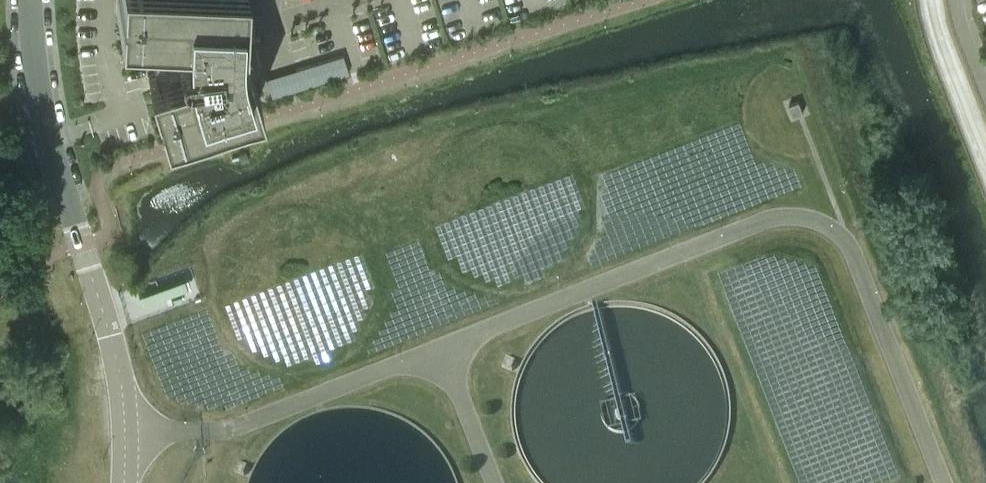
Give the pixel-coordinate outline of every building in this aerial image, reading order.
[(236,28),(236,20),(241,21),(242,0),(117,0),(116,15),(149,16),(149,31),(148,31),(155,37),(155,39),(154,39),(153,39),(152,40),(151,41),(151,42),(151,43),(151,45),(151,46),(152,47),(153,48),(154,48),(155,48),(156,48),(157,50),(151,57),(152,58),(155,71),(148,74),(164,126),(187,118),(187,119),(260,96),(243,44),(239,45),(237,38),(238,38),(239,37),(240,36),(241,35),(241,34),(242,33),(241,32),(241,31),(240,30),(239,29),(238,28),(237,28),(236,28)] [(343,53),(266,77),(272,95),(348,71),(343,53)]
